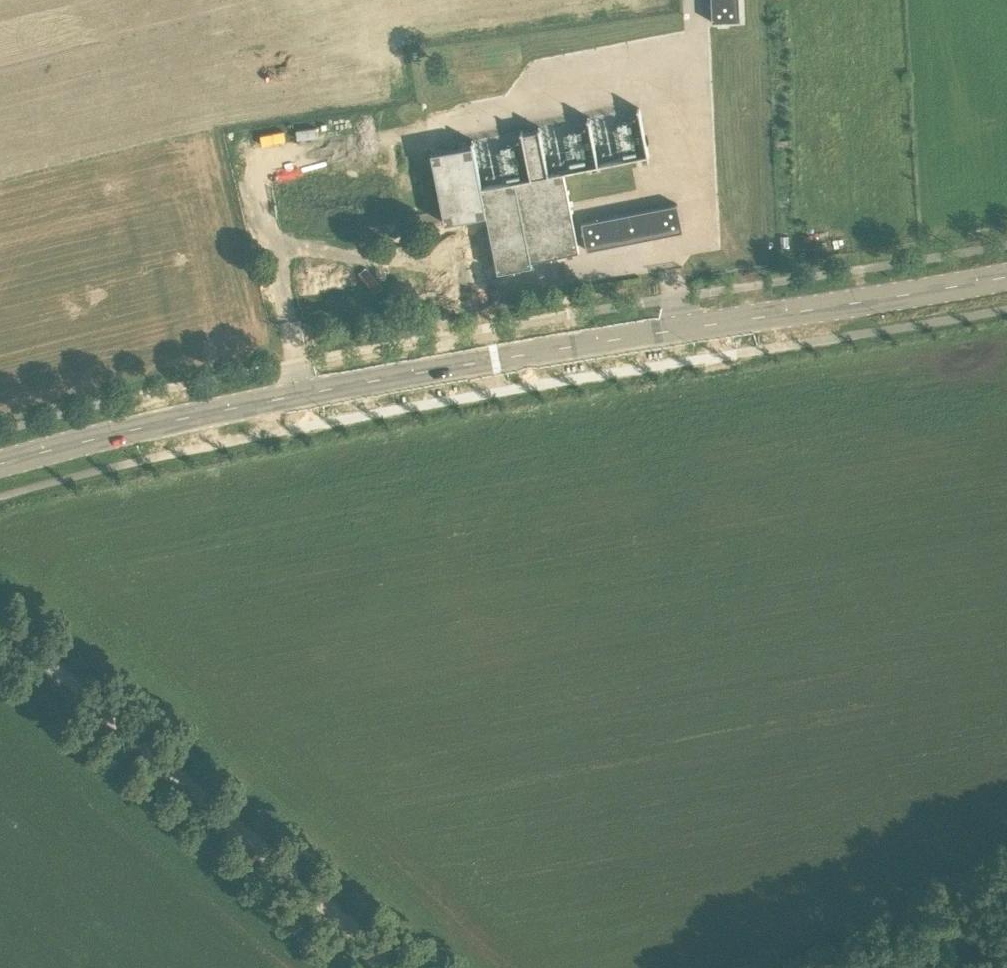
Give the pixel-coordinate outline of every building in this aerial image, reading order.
[(738,0),(710,0),(711,27),(739,26),(738,0)] [(481,188),(472,142),(431,151),(446,223),(486,215),(498,273),(532,266),(531,261),(579,252),(564,172),(548,175),(538,128),(522,132),(531,178),(481,188)] [(684,232),(678,204),(582,223),(587,251),(684,232)]
